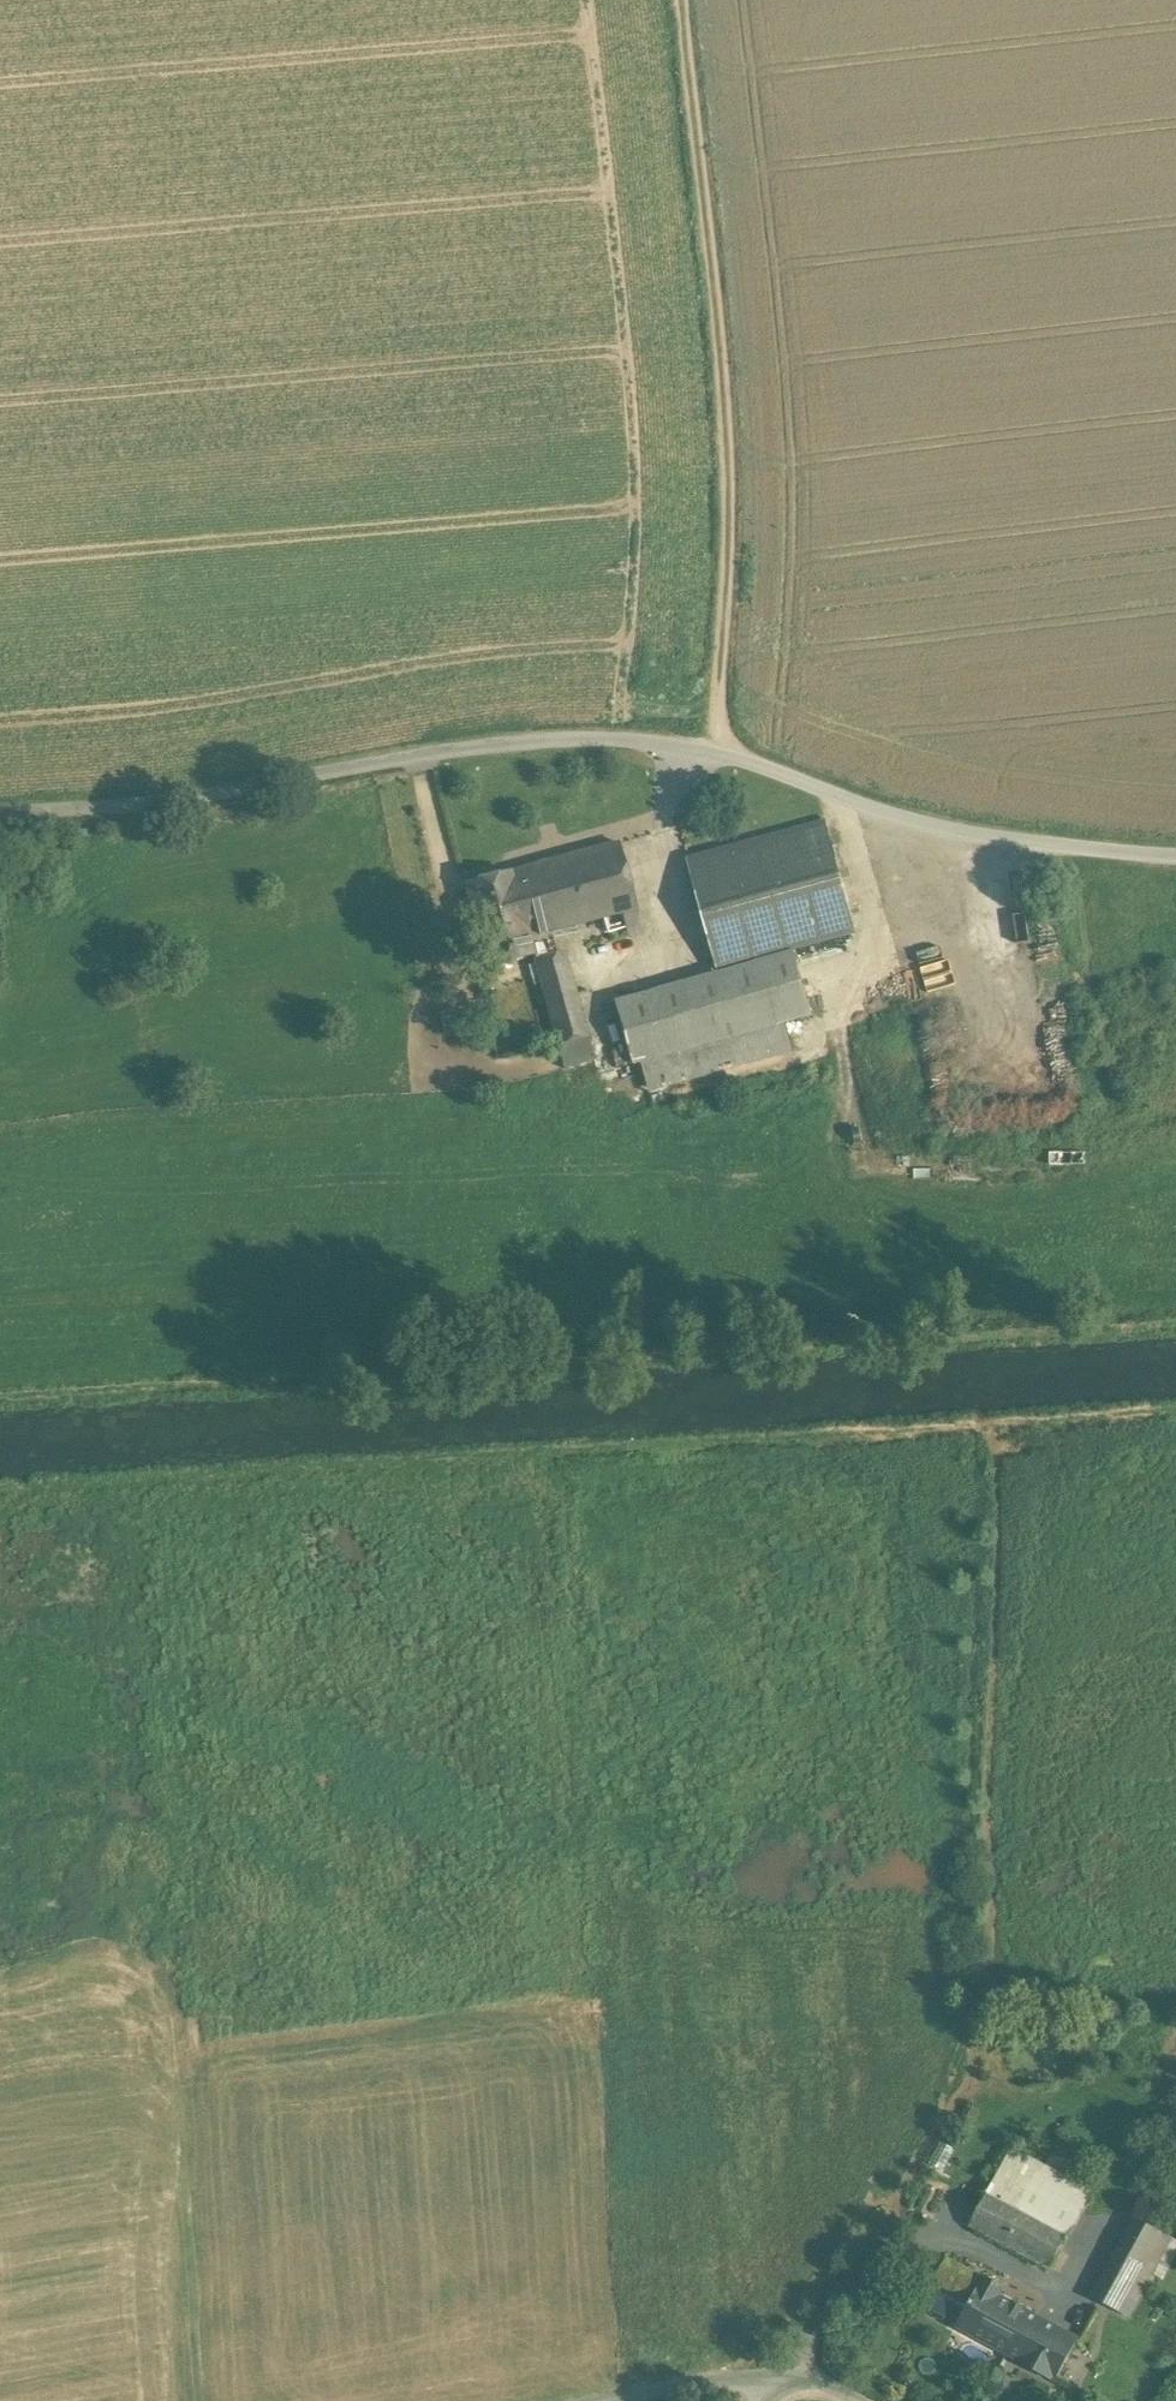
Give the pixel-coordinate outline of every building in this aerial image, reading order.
[(823,824),(740,847),(740,846),(737,847),(692,860),(692,859),(689,860),(689,863),(690,863),(718,966),(719,969),(722,968),(853,932),(856,931),(855,928),(827,826),(827,825),(826,822),(823,823),(823,824)] [(618,843),(510,872),(530,945),(549,940),(547,933),(621,912),(636,908),(618,843)] [(510,872),(464,884),(487,967),(488,967),(533,955),(530,945),(510,872)] [(636,908),(621,912),(625,928),(640,924),(636,908)] [(549,940),(530,945),(533,955),(534,959),(553,954),(549,940)] [(553,954),(534,959),(539,979),(557,1045),(587,1037),(594,1035),(570,949),(553,954)] [(795,952),(613,1002),(630,1064),(785,1022),(812,1014),(795,952)] [(533,955),(488,967),(495,991),(539,979),(534,959),(533,955)] [(911,997),(937,992),(932,966),(906,970),(911,997)] [(785,1022),(639,1062),(648,1091),(793,1051),(785,1022)] [(587,1037),(557,1045),(564,1069),(594,1061),(587,1037)] [(1091,2194),(1010,2151),(970,2225),(1050,2268),(1091,2194)] [(1143,2222),(1117,2268),(1144,2282),(1169,2237),(1143,2222)] [(984,2279),(949,2260),(936,2283),(972,2302),(984,2279)] [(1144,2282),(1117,2268),(1100,2299),(1123,2312),(1139,2282),(1143,2284),(1144,2282)] [(1005,2287),(986,2277),(984,2279),(972,2302),(958,2328),(1020,2361),(1043,2319),(1000,2296),(1005,2287)] [(1079,2338),(1043,2319),(1020,2361),(1056,2380),(1079,2338)]
